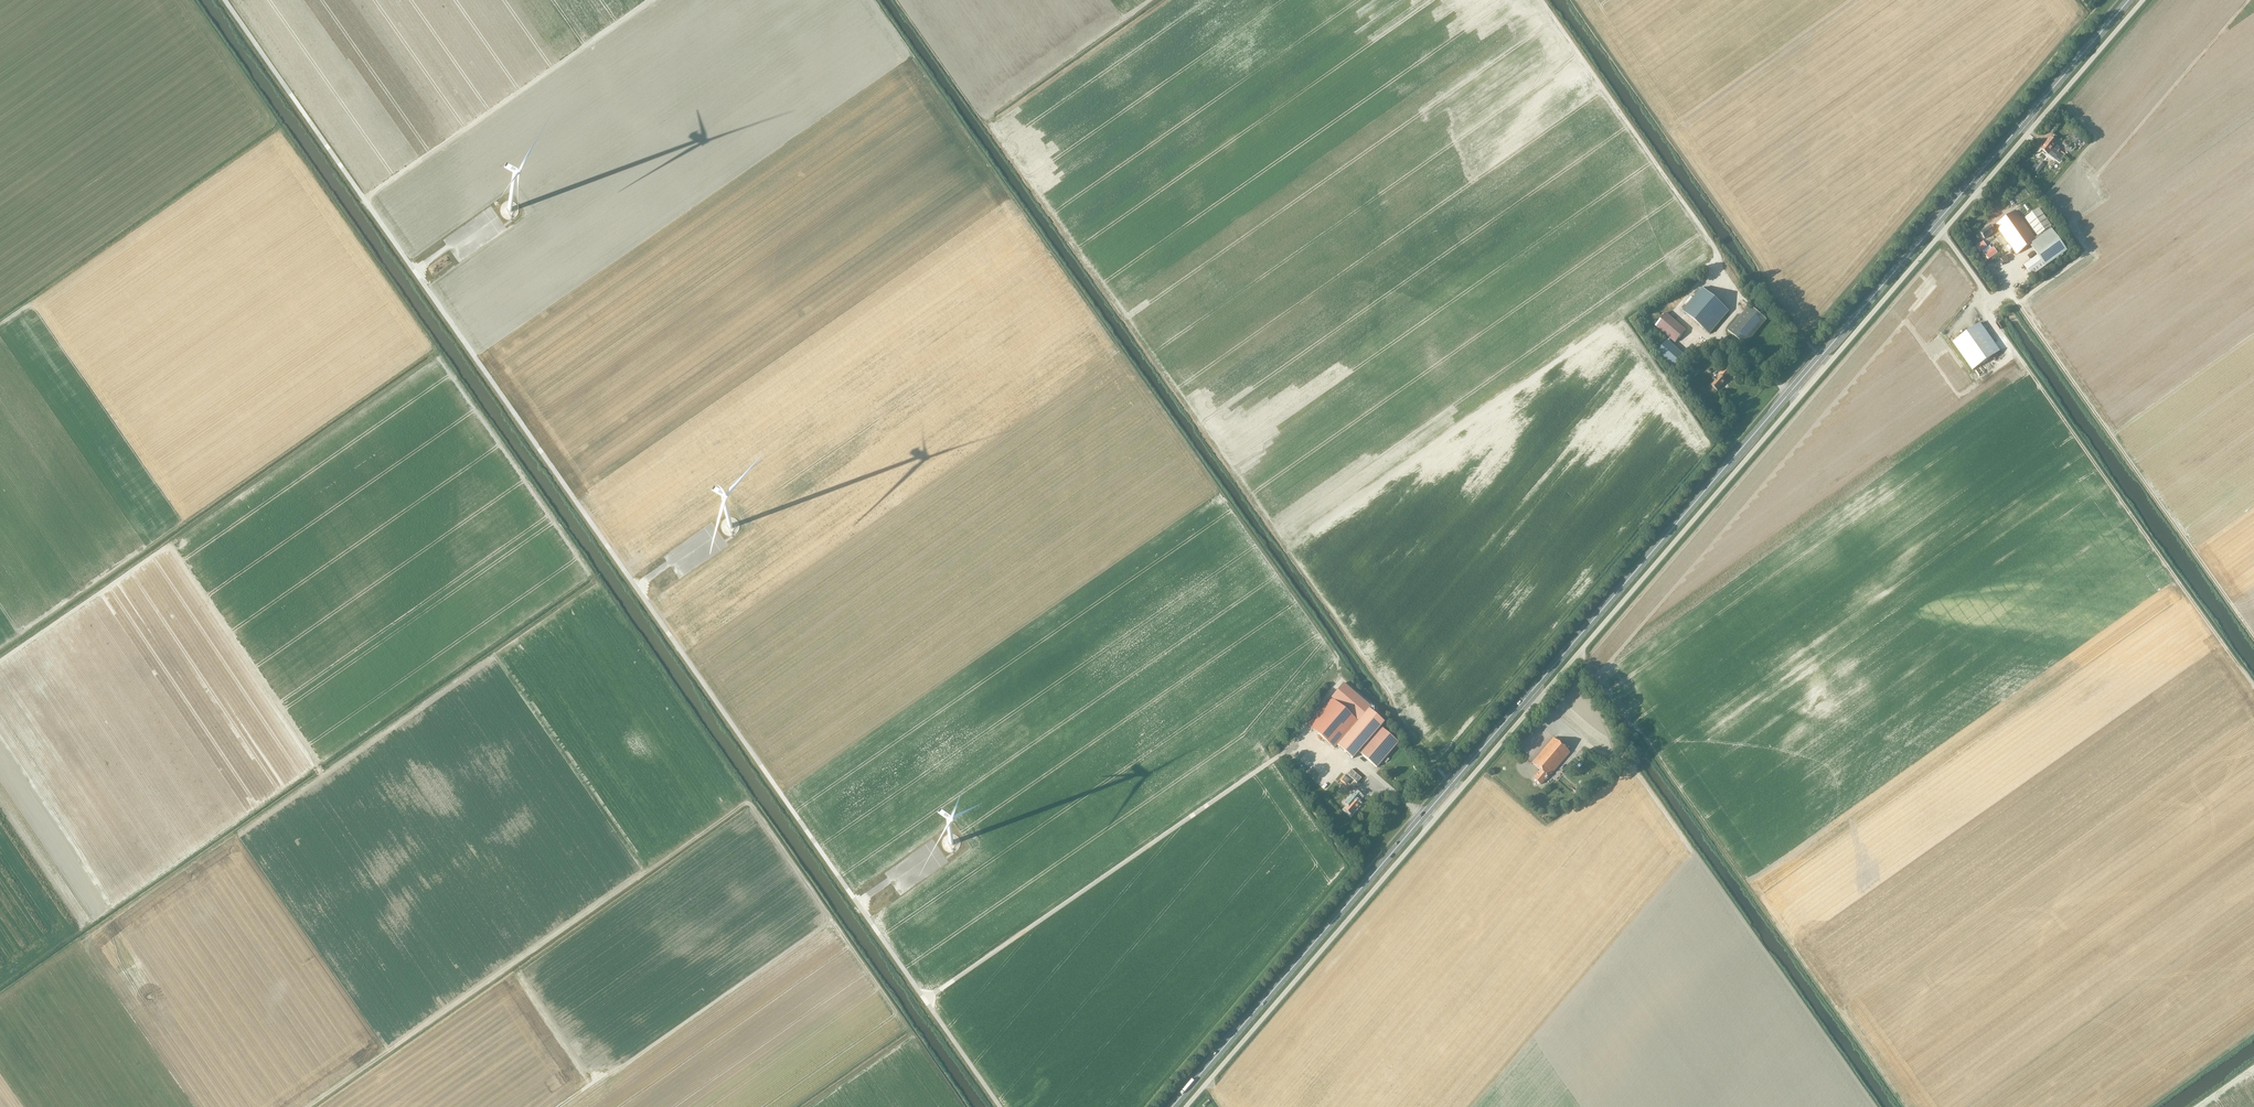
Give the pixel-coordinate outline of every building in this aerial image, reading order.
[(2074,143),(2077,147),(2082,143),(2081,141),(2084,139),(2077,131),(2074,134),(2078,139),(2074,143)] [(2056,151),(2062,156),(2064,157),(2065,155),(2059,149),(2060,148),(2056,144),(2057,142),(2051,137),(2046,144),(2053,149),(2056,151)] [(2053,149),(2046,144),(2041,149),(2048,154),(2053,149)] [(2062,156),(2056,151),(2054,153),(2057,156),(2057,157),(2059,160),(2062,156)] [(2034,170),(2038,173),(2045,164),(2041,161),(2034,170)] [(1961,190),(1966,181),(1963,179),(1958,188),(1961,190)] [(2031,245),(2038,256),(2024,265),(2032,276),(2045,266),(2046,267),(2067,251),(2050,228),(2052,227),(2039,209),(2025,218),(2038,236),(2036,238),(2017,210),(1996,225),(1996,226),(1993,228),(1991,225),(1981,232),(1985,239),(1996,232),(1996,231),(1999,229),(2017,255),(2031,245)] [(1983,241),(1976,245),(1980,251),(1987,247),(1983,241)] [(1985,255),(1989,260),(1998,253),(1994,248),(1985,255)] [(1687,305),(1682,311),(1710,334),(1730,311),(1702,288),(1693,299),(1691,296),(1685,303),(1687,305)] [(1665,312),(1669,309),(1664,302),(1660,305),(1665,312)] [(1750,305),(1728,330),(1746,346),(1767,320),(1750,305)] [(1687,330),(1667,312),(1655,326),(1676,343),(1687,330)] [(2000,351),(1981,323),(1953,342),(1973,370),(2000,351)] [(1685,355),(1668,340),(1657,353),(1674,368),(1685,355)] [(1726,380),(1724,378),(1727,375),(1728,375),(1730,372),(1725,367),(1722,370),(1718,374),(1720,375),(1712,385),(1718,390),(1726,380)] [(1330,699),(1331,697),(1359,721),(1370,709),(1371,707),(1344,683),(1313,657),(1261,716),(1284,735),(1322,691),(1330,699)] [(1307,725),(1334,749),(1337,745),(1359,721),(1331,697),(1330,699),(1307,725)] [(1385,722),(1370,709),(1359,721),(1337,745),(1353,759),(1359,752),(1381,727),(1381,726),(1385,722)] [(1359,752),(1377,768),(1399,742),(1381,727),(1359,752)] [(1547,780),(1571,752),(1554,738),(1532,763),(1540,770),(1533,779),(1541,785),(1546,779),(1547,780)] [(1352,769),(1347,774),(1357,782),(1361,778),(1352,769)] [(1343,785),(1348,779),(1341,774),(1337,779),(1343,785)] [(1354,799),(1345,810),(1351,815),(1360,804),(1358,802),(1361,798),(1355,792),(1351,796),(1354,799)] [(1175,1098),(1173,1095),(1162,1106),(1167,1106),(1175,1098)]
